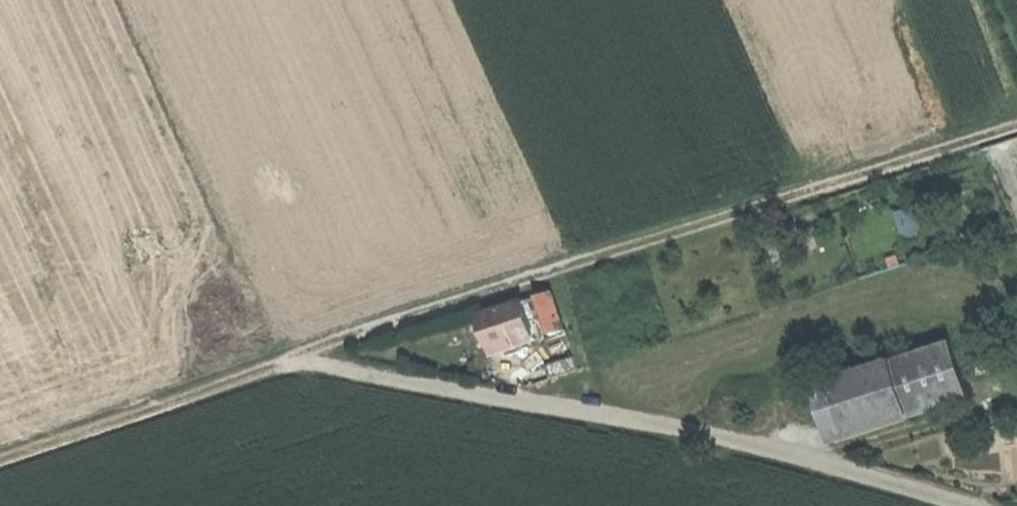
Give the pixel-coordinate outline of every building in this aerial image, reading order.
[(550,335),(565,330),(552,291),(537,296),(550,335)] [(523,344),(536,340),(523,300),(480,314),(493,353),(508,348),(510,356),(526,351),(523,344)] [(834,445),(969,403),(952,345),(816,388),(834,445)] [(552,379),(580,370),(576,357),(548,367),(552,379)]
